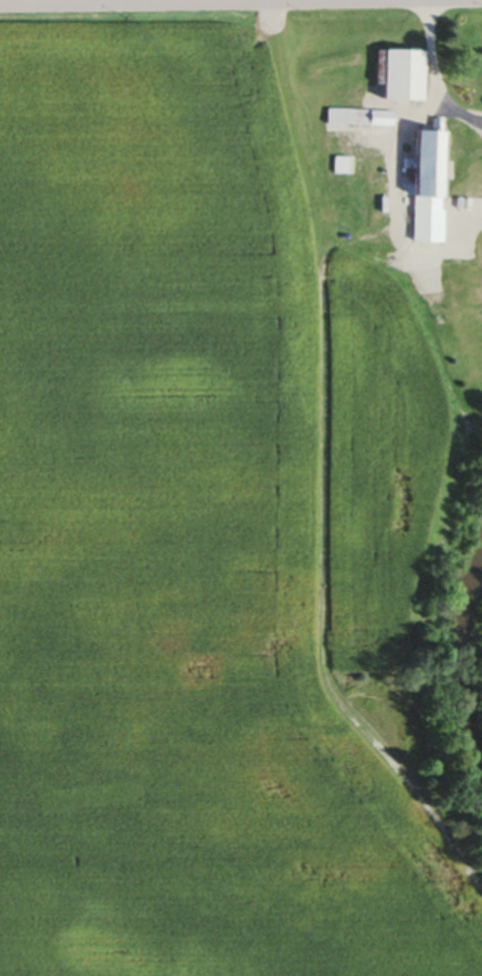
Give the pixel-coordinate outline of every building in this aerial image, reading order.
[(379,103),(419,104),(420,53),(379,53),(379,103)] [(389,135),(390,113),(326,112),(325,134),(389,135)] [(408,244),(436,244),(439,134),(410,133),(408,244)]
